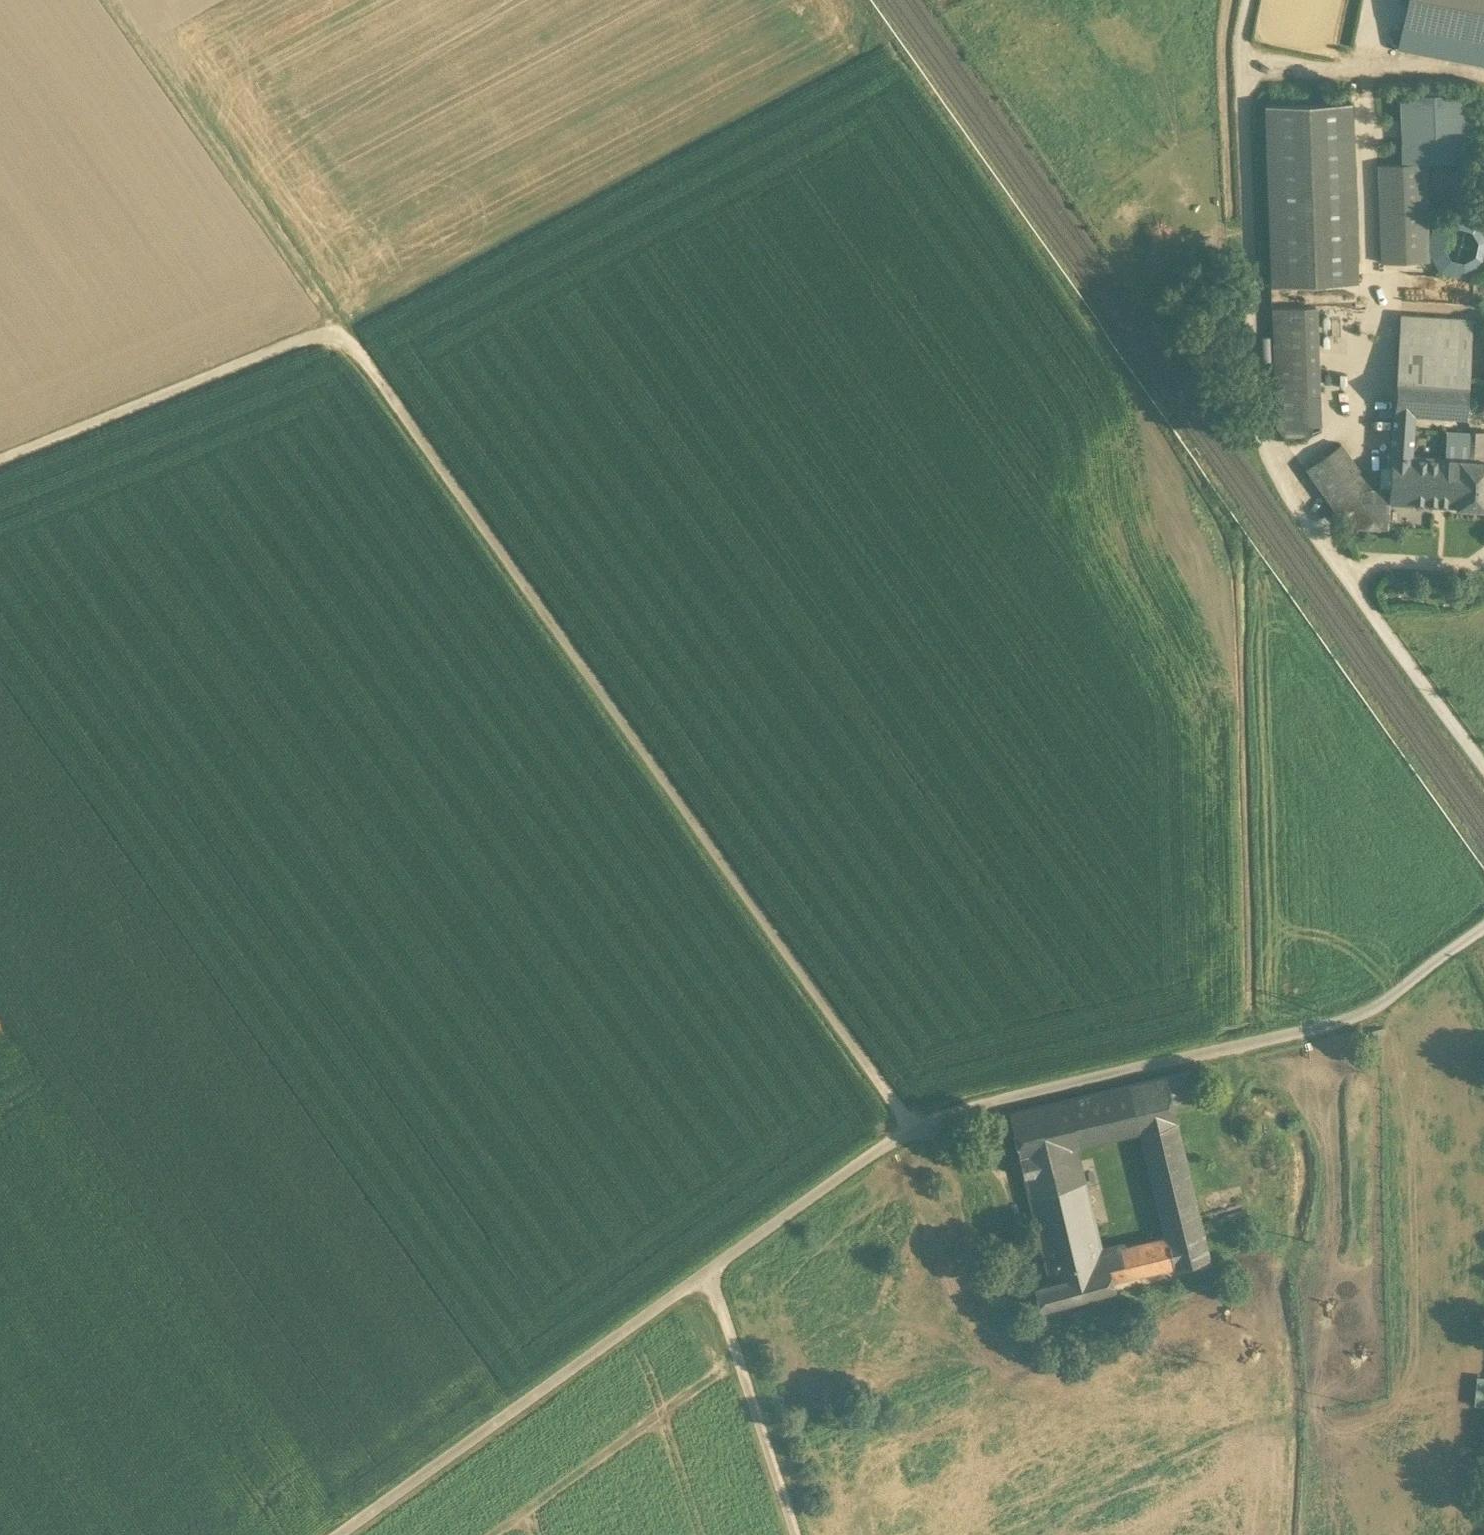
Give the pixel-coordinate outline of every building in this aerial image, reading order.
[(1398,49),(1483,66),(1483,0),(1407,0),(1398,49)] [(1467,94),(1400,97),(1402,163),(1426,162),(1469,160),(1467,94)] [(1265,104),(1271,284),(1358,282),(1352,102),(1265,104)] [(1402,163),(1378,164),(1381,262),(1429,261),(1426,162),(1402,163)] [(1455,235),(1456,248),(1444,248),(1446,273),(1469,272),(1468,263),(1483,262),(1483,233),(1455,235)] [(1272,308),(1275,397),(1318,396),(1315,306),(1272,308)] [(1396,374),(1469,379),(1472,319),(1400,314),(1396,374)] [(1469,379),(1396,374),(1394,413),(1415,414),(1466,418),(1469,379)] [(1320,431),(1318,396),(1275,397),(1276,426),(1285,437),(1320,431)] [(1415,414),(1394,413),(1393,426),(1414,427),(1415,414)] [(1404,504),(1456,507),(1459,458),(1443,457),(1414,455),(1414,427),(1393,426),(1390,488),(1389,503),(1390,503),(1404,504)] [(1459,458),(1471,459),(1473,427),(1445,426),(1443,457),(1459,458)] [(1473,427),(1471,459),(1483,460),(1483,428),(1473,427)] [(1326,454),(1380,528),(1388,529),(1390,503),(1389,503),(1390,488),(1372,487),(1341,443),(1326,454)] [(1380,528),(1326,454),(1307,468),(1348,526),(1380,528)] [(1459,458),(1456,507),(1483,509),(1483,460),(1471,459),(1459,458)] [(1390,503),(1388,529),(1403,529),(1404,504),(1390,503)] [(1142,1130),(1178,1121),(1174,1106),(1199,1100),(1191,1069),(1166,1075),(1011,1112),(1022,1158),(1077,1145),(1142,1130)] [(1146,1148),(1182,1139),(1178,1121),(1142,1130),(1146,1148)] [(1182,1139),(1146,1148),(1167,1235),(1117,1248),(1124,1280),(1211,1258),(1182,1139)] [(1027,1176),(1082,1162),(1077,1145),(1022,1158),(1027,1176)] [(1082,1162),(1027,1176),(1048,1266),(1103,1251),(1086,1183),(1095,1180),(1092,1167),(1083,1168),(1082,1162)] [(1116,1283),(1124,1280),(1117,1248),(1103,1251),(1048,1266),(1052,1280),(1037,1284),(1043,1307),(1117,1288),(1116,1283)] [(1474,1375),(1476,1404),(1483,1404),(1483,1375),(1474,1375)]
